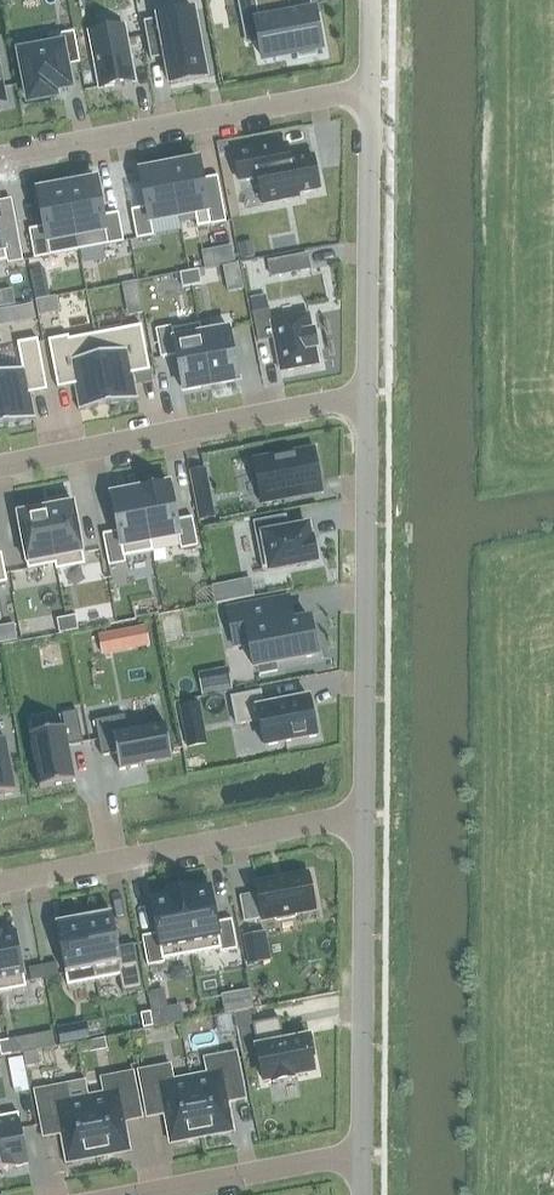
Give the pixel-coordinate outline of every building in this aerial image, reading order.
[(258,24),(255,24),(261,59),(296,52),(297,58),(316,54),(315,49),(321,48),(314,12),(291,17),(288,0),(254,0),(258,24)] [(160,19),(146,21),(152,54),(167,51),(173,84),(208,77),(202,40),(204,40),(199,16),(197,16),(196,9),(160,16),(160,19)] [(124,27),(88,34),(98,88),(134,81),(124,27)] [(18,52),(28,101),(54,96),(53,90),(69,87),(65,65),(78,63),(73,32),(59,34),(61,44),(18,52)] [(297,194),(319,190),(312,155),(282,161),(279,145),(233,154),(239,182),(257,178),(262,205),(298,198),(297,194)] [(198,160),(168,166),(178,216),(194,213),(196,228),(225,222),(220,193),(205,196),(198,160)] [(146,207),(130,210),(136,239),(153,236),(150,222),(178,216),(168,166),(139,172),(146,207)] [(96,180),(66,186),(78,250),(123,242),(118,212),(102,215),(96,180)] [(66,186),(37,191),(43,226),(28,229),(34,259),(78,250),(66,186)] [(0,225),(0,262),(6,261),(7,264),(22,261),(17,231),(2,234),(0,225)] [(306,255),(293,257),(296,271),(309,269),(306,255)] [(201,284),(198,270),(188,271),(191,286),(201,284)] [(191,286),(188,271),(179,273),(182,288),(191,286)] [(272,338),(279,372),(317,364),(314,348),(316,348),(312,330),(310,330),(307,314),(270,321),(268,309),(251,312),(256,341),(272,338)] [(170,326),(155,329),(160,358),(175,355),(182,391),(210,385),(201,335),(202,335),(199,323),(171,329),(170,326)] [(149,371),(141,325),(94,334),(108,405),(137,399),(137,398),(136,398),(131,374),(149,371)] [(202,335),(201,335),(210,385),(238,380),(229,330),(202,335)] [(68,336),(48,340),(57,388),(75,385),(79,409),(78,409),(78,410),(108,405),(94,334),(69,339),(68,336)] [(5,424),(35,419),(35,417),(33,417),(29,394),(47,390),(37,339),(16,343),(21,369),(0,373),(0,397),(5,424)] [(314,447),(252,459),(260,504),(298,497),(297,494),(322,489),(314,447)] [(170,484),(140,490),(149,540),(151,540),(177,535),(180,549),(197,546),(191,517),(176,520),(170,484)] [(117,531),(102,534),(108,566),(125,563),(124,557),(153,552),(151,540),(149,540),(140,490),(110,496),(117,531)] [(73,503),(45,508),(55,564),(54,564),(55,570),(85,564),(73,503)] [(45,508),(17,513),(27,569),(54,564),(55,564),(45,508)] [(252,522),(262,572),(316,561),(312,538),(309,539),(307,526),(288,529),(285,515),(252,522)] [(258,668),(260,675),(279,672),(277,664),(318,656),(311,620),(281,625),(277,601),(228,610),(235,647),(250,644),(255,668),(258,668)] [(77,630),(75,616),(65,617),(68,632),(77,630)] [(68,632),(65,617),(55,619),(58,634),(68,632)] [(316,736),(309,697),(264,706),(261,691),(231,696),(237,724),(259,720),(264,746),(316,736)] [(198,703),(180,706),(184,728),(202,724),(198,703)] [(64,728),(28,735),(38,788),(74,781),(68,746),(82,743),(76,711),(61,714),(64,728)] [(124,715),(94,721),(101,756),(116,753),(119,770),(172,760),(165,724),(127,731),(124,715)] [(15,792),(5,739),(0,740),(0,795),(15,792)] [(314,907),(308,874),(256,884),(258,893),(241,897),(245,920),(276,915),(276,919),(295,915),(294,911),(314,907)] [(193,886),(178,889),(191,954),(219,949),(219,952),(236,949),(231,919),(215,922),(209,886),(194,889),(193,886)] [(191,954),(178,889),(164,892),(164,895),(149,898),(156,933),(141,936),(147,966),(164,962),(163,959),(191,954)] [(111,912),(83,917),(95,981),(123,975),(111,912)] [(95,981),(83,917),(54,923),(66,986),(95,981)] [(0,933),(0,992),(25,987),(15,930),(0,933)] [(180,1002),(166,1004),(163,986),(147,989),(153,1023),(183,1018),(180,1002)] [(150,1012),(139,1014),(142,1028),(152,1026),(150,1012)] [(252,1023),(263,1081),(272,1079),(272,1082),(292,1078),(291,1075),(313,1071),(310,1057),(313,1056),(309,1037),(283,1042),(279,1018),(252,1023)] [(8,1040),(10,1054),(21,1052),(18,1038),(8,1040)] [(8,1040),(0,1042),(0,1055),(0,1056),(10,1054),(8,1040)] [(206,1074),(189,1077),(201,1137),(232,1131),(226,1102),(245,1099),(236,1052),(203,1058),(206,1074)] [(169,1065),(137,1071),(146,1117),(164,1114),(169,1143),(201,1137),(189,1077),(172,1081),(169,1065)] [(86,1097),(97,1156),(128,1150),(123,1122),(141,1118),(132,1071),(100,1077),(103,1093),(86,1097)] [(84,1081),(34,1090),(42,1137),(61,1134),(66,1162),(97,1156),(86,1097),(84,1081)] [(1,1170),(27,1165),(17,1113),(0,1116),(0,1165),(1,1170)]
